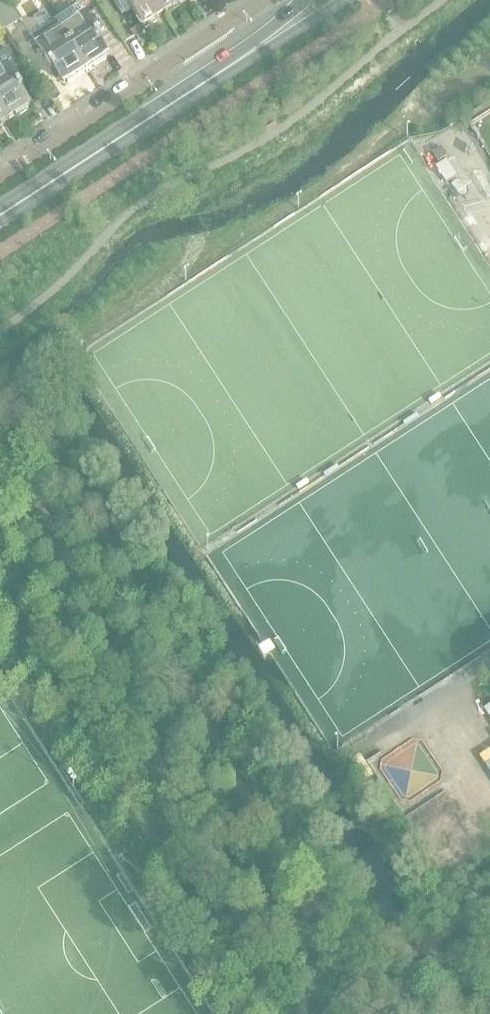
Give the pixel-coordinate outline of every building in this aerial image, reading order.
[(9,0),(3,0),(0,2),(0,21),(5,28),(20,18),(9,0)] [(158,0),(121,0),(127,9),(126,10),(126,11),(132,8),(146,29),(151,26),(153,29),(160,24),(158,21),(167,15),(158,0)] [(189,0),(158,0),(167,15),(169,18),(181,10),(179,7),(190,0),(189,0)] [(108,54),(99,40),(101,39),(85,14),(71,23),(72,25),(62,30),(87,67),(92,64),(94,66),(106,59),(104,56),(108,54)] [(87,67),(62,30),(61,31),(55,21),(32,36),(37,45),(36,45),(52,70),(54,69),(63,82),(66,80),(68,83),(80,76),(78,73),(87,67)] [(21,91),(23,89),(7,65),(0,69),(0,105),(9,118),(15,114),(16,117),(28,109),(26,106),(30,104),(21,91)] [(0,105),(0,123),(9,118),(0,105)]
